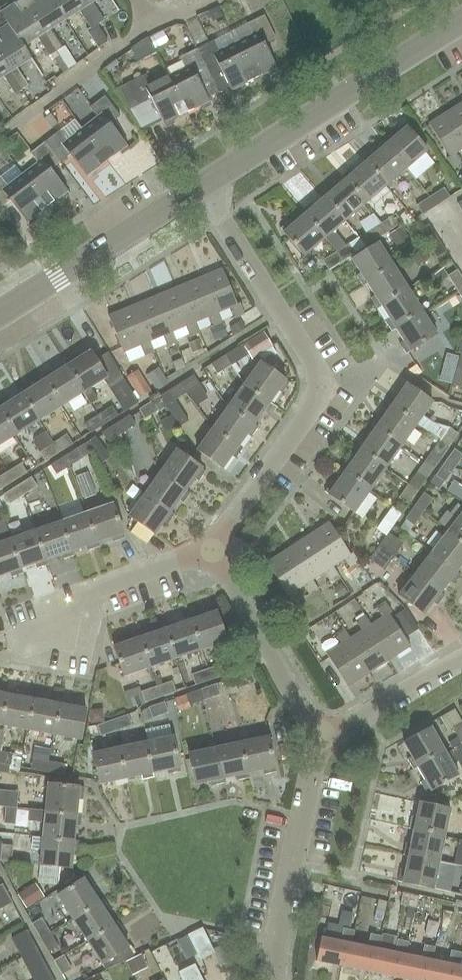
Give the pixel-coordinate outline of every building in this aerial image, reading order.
[(24,1),(57,54),(64,49),(52,31),(67,22),(53,0),(26,0),(24,1)] [(82,0),(53,0),(67,22),(81,13),(93,31),(89,33),(100,50),(109,44),(108,41),(98,27),(99,27),(82,0)] [(94,4),(100,0),(82,0),(99,27),(98,27),(108,41),(118,34),(109,20),(105,22),(94,4)] [(24,1),(3,15),(10,27),(11,27),(25,48),(26,48),(39,39),(51,58),(57,54),(24,1)] [(224,18),(219,8),(209,12),(212,19),(217,21),(224,18)] [(264,44),(276,38),(265,16),(248,25),(254,36),(237,45),(254,80),(277,68),(264,44)] [(0,33),(0,55),(24,92),(30,88),(18,69),(33,60),(26,48),(25,48),(11,27),(10,27),(0,33)] [(169,43),(164,33),(151,39),(156,49),(169,43)] [(254,80),(237,45),(220,53),(214,42),(197,50),(208,72),(218,93),(230,87),(232,91),(254,80)] [(218,93),(208,72),(197,50),(181,59),(187,70),(170,78),(187,113),(210,102),(208,98),(218,93)] [(5,78),(17,96),(24,92),(0,55),(0,81),(5,78)] [(187,113),(170,78),(153,87),(147,76),(120,89),(131,111),(142,130),(162,120),(164,125),(187,113)] [(107,161),(127,146),(111,125),(121,117),(105,97),(90,108),(98,119),(84,130),(107,161)] [(451,111),(461,129),(461,104),(451,111)] [(430,124),(451,157),(448,159),(454,167),(461,162),(457,153),(461,150),(461,129),(451,111),(430,124)] [(59,123),(52,114),(45,119),(52,129),(59,123)] [(407,169),(428,151),(407,127),(396,137),(393,133),(383,141),(386,145),(387,144),(407,169)] [(87,176),(107,161),(84,130),(68,142),(60,131),(46,143),(61,163),(71,155),(87,176)] [(52,170),(61,163),(46,143),(31,154),(39,164),(24,175),(48,207),(68,191),(52,170)] [(386,186),(407,169),(387,144),(386,145),(375,154),(372,150),(363,158),(366,162),(386,186)] [(366,203),(386,186),(366,162),(355,171),(352,167),(342,176),(345,179),(346,179),(366,203)] [(48,207),(24,175),(9,187),(1,177),(0,178),(0,206),(2,208),(12,201),(28,222),(48,207)] [(345,221),(366,203),(346,179),(345,179),(334,188),(331,185),(322,193),(325,196),(345,221)] [(436,206),(451,197),(445,187),(431,196),(436,206)] [(348,247),(334,231),(345,221),(325,196),(314,205),(311,202),(301,210),(304,213),(305,213),(325,238),(337,253),(337,254),(348,247)] [(423,214),(436,206),(431,196),(417,205),(423,214)] [(304,256),(325,238),(305,213),(304,213),(294,222),(291,219),(280,228),(304,256)] [(382,223),(388,232),(402,223),(396,214),(382,223)] [(375,241),(388,232),(382,223),(369,232),(375,241)] [(428,244),(437,238),(429,224),(419,230),(428,244)] [(437,258),(447,252),(437,238),(428,244),(437,258)] [(337,254),(343,262),(366,247),(359,239),(348,247),(337,254)] [(363,286),(368,283),(395,265),(380,242),(353,259),(362,273),(357,276),(363,286)] [(429,259),(424,251),(413,257),(418,266),(429,259)] [(343,262),(337,254),(337,253),(324,261),(330,270),(343,262)] [(382,305),(409,288),(395,265),(368,283),(376,295),(371,298),(377,308),(382,305)] [(221,269),(199,278),(214,312),(217,311),(230,305),(235,316),(243,313),(239,301),(235,302),(221,269)] [(461,286),(461,276),(458,270),(448,276),(457,290),(461,286)] [(199,278),(177,287),(191,322),(194,321),(208,315),(212,326),(222,322),(217,311),(214,312),(199,278)] [(177,287),(154,297),(169,331),(172,330),(185,324),(190,335),(199,331),(194,321),(191,322),(177,287)] [(396,328),(423,310),(409,288),(382,305),(390,317),(385,320),(392,331),(397,328),(396,328)] [(154,297),(132,306),(146,341),(150,340),(163,334),(167,345),(177,341),(172,330),(169,331),(154,297)] [(132,306),(110,316),(124,350),(141,343),(145,354),(154,350),(150,340),(146,341),(132,306)] [(406,353),(438,333),(423,310),(396,328),(397,328),(404,340),(399,342),(406,353)] [(234,335),(245,328),(241,321),(230,328),(234,335)] [(251,361),(273,348),(263,332),(242,345),(251,361)] [(202,350),(199,342),(190,345),(194,354),(202,350)] [(224,354),(231,365),(244,356),(238,346),(224,354)] [(108,353),(96,360),(90,351),(76,359),(74,355),(64,361),(66,365),(67,365),(84,392),(92,388),(104,380),(124,412),(138,404),(108,353)] [(217,373),(231,365),(224,354),(210,363),(217,373)] [(185,367),(182,359),(173,363),(176,370),(185,367)] [(282,392),(289,383),(260,361),(244,383),(269,402),(278,389),(282,392)] [(62,407),(84,392),(67,365),(66,365),(54,373),(51,369),(41,376),(43,380),(44,379),(62,407)] [(165,366),(153,371),(161,387),(172,382),(165,366)] [(458,368),(454,384),(453,385),(461,387),(461,369),(458,368)] [(139,403),(153,394),(137,370),(127,376),(140,397),(137,399),(139,403)] [(179,383),(185,393),(199,384),(193,374),(179,383)] [(39,421),(62,407),(44,379),(43,380),(32,388),(29,383),(19,390),(21,394),(22,394),(39,421)] [(175,399),(185,393),(179,383),(159,396),(166,406),(178,425),(188,420),(175,399)] [(273,405),(269,402),(244,383),(228,405),(254,423),(262,411),(267,414),(273,405)] [(417,424),(433,401),(407,383),(397,396),(394,394),(387,403),(391,406),(417,424)] [(39,421),(22,394),(21,394),(9,402),(7,398),(0,402),(0,409),(16,435),(39,421)] [(159,396),(152,400),(159,410),(166,406),(159,396)] [(152,400),(139,408),(145,418),(159,410),(152,400)] [(258,426),(254,423),(228,405),(213,427),(238,444),(247,433),(251,436),(258,426)] [(98,415),(104,424),(118,416),(112,406),(98,415)] [(401,446),(417,424),(391,406),(382,418),(379,415),(372,425),(375,428),(401,446)] [(16,435),(0,409),(0,445),(16,435)] [(461,426),(461,417),(457,413),(447,426),(448,427),(439,440),(449,446),(458,433),(457,433),(461,426)] [(91,433),(104,424),(98,415),(84,423),(91,433)] [(115,424),(121,433),(135,425),(129,415),(115,424)] [(108,441),(121,433),(115,424),(102,432),(108,441)] [(242,448),(238,444),(213,427),(197,449),(222,467),(231,454),(236,457),(242,448)] [(386,468),(401,446),(375,428),(367,440),(363,437),(356,447),(360,450),(386,468)] [(59,453),(73,444),(67,434),(53,443),(59,453)] [(85,445),(101,466),(112,457),(96,436),(85,445)] [(434,468),(449,446),(439,440),(424,461),(434,468)] [(46,461),(59,453),(53,443),(39,451),(46,461)] [(64,456),(70,466),(84,457),(78,447),(64,456)] [(454,468),(461,457),(461,453),(455,448),(445,461),(454,468)] [(199,480),(206,471),(176,449),(160,472),(186,490),(186,489),(195,477),(199,480)] [(370,490),(386,468),(360,450),(352,462),(348,459),(341,469),(345,472),(370,490)] [(57,474),(70,466),(64,456),(51,464),(57,474)] [(408,483),(418,489),(434,468),(424,461),(408,483)] [(445,481),(454,468),(445,461),(436,474),(445,481)] [(7,472),(13,482),(27,473),(20,463),(7,472)] [(13,482),(7,472),(0,476),(0,490),(13,482)] [(190,492),(186,489),(186,490),(160,472),(145,493),(170,511),(179,499),(183,502),(190,492)] [(354,512),(370,490),(345,472),(336,484),(332,481),(325,491),(354,512)] [(18,485),(24,495),(38,486),(31,476),(18,485)] [(461,490),(461,485),(455,481),(448,491),(458,497),(461,490)] [(408,503),(418,489),(408,483),(399,497),(408,503)] [(10,504),(24,495),(18,485),(4,494),(10,504)] [(414,505),(423,511),(433,498),(424,491),(414,505)] [(174,515),(170,511),(145,493),(128,516),(154,534),(163,521),(167,525),(174,515)] [(113,542),(124,538),(113,503),(87,512),(97,541),(111,537),(113,542)] [(414,524),(423,511),(414,505),(405,518),(414,524)] [(99,547),(97,541),(87,512),(83,513),(81,508),(62,514),(64,520),(61,521),(71,550),(85,546),(87,551),(99,547)] [(386,536),(389,533),(402,515),(393,508),(377,530),(386,536)] [(457,519),(449,530),(461,539),(461,512),(457,519)] [(20,568),(10,539),(11,538),(5,521),(0,523),(0,575),(9,572),(11,577),(22,573),(20,568)] [(73,556),(71,550),(61,521),(36,530),(46,560),(46,559),(60,555),(61,560),(73,556)] [(329,522),(309,536),(329,568),(332,566),(345,558),(350,567),(359,562),(353,551),(349,553),(329,522)] [(48,564),(46,559),(46,560),(36,530),(11,538),(10,539),(20,568),(35,563),(36,568),(48,564)] [(449,530),(433,551),(457,569),(461,562),(461,539),(449,530)] [(384,548),(393,555),(403,541),(393,535),(384,548)] [(309,536),(288,549),(308,581),(312,579),(324,572),(330,581),(338,575),(332,566),(329,568),(309,536)] [(384,568),(393,555),(384,548),(374,561),(384,568)] [(288,549),(266,563),(287,595),(303,585),(309,594),(318,589),(312,579),(308,581),(288,549)] [(461,572),(457,569),(433,551),(417,572),(441,590),(449,579),(453,582),(461,572)] [(445,593),(441,590),(417,572),(399,595),(423,613),(433,600),(437,603),(445,593)] [(340,598),(347,593),(342,585),(335,590),(340,598)] [(372,624),(369,626),(390,658),(411,644),(391,612),(393,611),(387,601),(378,606),(384,616),(372,624)] [(420,627),(407,608),(395,616),(408,635),(420,627)] [(200,649),(226,640),(216,611),(201,616),(199,611),(188,615),(190,620),(200,649)] [(352,637),(349,638),(369,671),(390,658),(369,626),(372,624),(366,614),(357,620),(363,629),(352,637)] [(190,620),(176,625),(175,620),(163,624),(165,629),(175,658),(200,649),(190,620)] [(343,642),(328,652),(348,684),(369,671),(349,638),(352,637),(346,628),(337,633),(343,642)] [(150,667),(175,658),(165,629),(151,634),(150,629),(138,633),(140,638),(150,667)] [(125,676),(150,667),(140,638),(126,643),(124,638),(112,642),(125,676)] [(207,668),(211,678),(226,673),(222,663),(207,668)] [(196,684),(211,678),(207,668),(192,673),(196,684)] [(251,671),(235,677),(239,688),(254,682),(251,671)] [(157,685),(161,696),(176,691),(172,680),(157,685)] [(201,689),(205,699),(220,694),(217,683),(201,689)] [(146,701),(161,696),(157,685),(142,690),(146,701)] [(32,698),(18,696),(19,691),(6,689),(5,693),(0,723),(0,725),(26,730),(32,698)] [(189,705),(205,699),(201,689),(186,694),(189,705)] [(145,703),(142,693),(127,698),(130,708),(145,703)] [(33,694),(32,698),(26,730),(53,735),(59,703),(45,700),(45,696),(33,694)] [(60,698),(59,703),(53,735),(80,740),(86,708),(71,705),(72,701),(60,698)] [(153,718),(168,712),(165,702),(149,707),(153,718)] [(103,722),(103,715),(98,712),(91,712),(92,723),(103,722)] [(113,720),(116,730),(132,725),(128,714),(113,720)] [(101,736),(116,730),(113,720),(97,725),(101,736)] [(461,740),(461,722),(452,728),(460,741),(461,740)] [(417,766),(444,750),(430,726),(403,742),(411,755),(406,758),(412,769),(417,766)] [(268,735),(241,741),(248,772),(262,769),(264,773),(276,771),(268,735)] [(172,736),(147,742),(153,772),(167,769),(168,774),(180,772),(172,736)] [(460,741),(461,744),(450,751),(460,768),(461,767),(461,740),(460,741)] [(241,741),(215,747),(222,778),(236,775),(237,780),(249,777),(248,772),(241,741)] [(147,742),(120,747),(127,777),(141,774),(142,780),(154,777),(153,772),(147,742)] [(120,747),(93,752),(99,783),(115,780),(116,785),(128,783),(127,777),(120,747)] [(215,747),(188,753),(195,784),(210,781),(211,786),(223,783),(222,778),(215,747)] [(426,792),(457,775),(444,750),(417,766),(424,780),(420,782),(426,792)] [(10,765),(12,753),(0,751),(0,764),(10,765)] [(47,772),(49,760),(32,757),(30,769),(47,772)] [(47,772),(62,774),(64,763),(49,760),(47,772)] [(45,811),(77,814),(79,800),(84,801),(85,788),(48,784),(45,811)] [(16,808),(18,792),(0,790),(0,807),(5,807),(16,808)] [(414,828),(446,833),(451,807),(419,801),(416,816),(412,815),(409,827),(414,828)] [(14,826),(16,808),(5,807),(4,825),(14,826)] [(81,827),(82,815),(77,814),(45,811),(30,810),(29,822),(44,823),(42,841),(74,844),(75,842),(76,827),(81,827)] [(440,859),(446,833),(414,828),(411,842),(406,841),(403,852),(408,853),(440,859)] [(79,842),(75,842),(74,844),(42,841),(40,868),(72,872),(73,855),(78,855),(79,842)] [(12,847),(2,845),(0,861),(0,862),(10,863),(12,847)] [(435,887),(440,859),(408,853),(405,868),(400,867),(398,879),(435,887)] [(71,920),(97,902),(89,890),(94,887),(87,878),(57,899),(71,920)] [(11,903),(1,885),(0,886),(0,909),(11,903)] [(39,900),(32,888),(19,896),(27,908),(39,900)] [(86,942),(113,924),(104,912),(109,909),(102,899),(97,902),(71,920),(86,942)] [(386,913),(388,902),(379,900),(375,919),(383,921),(385,913),(386,913)] [(351,928),(354,914),(343,912),(340,926),(351,928)] [(40,939),(49,933),(41,919),(32,924),(40,939)] [(86,942),(102,965),(106,970),(135,956),(129,947),(120,934),(124,931),(117,921),(113,924),(86,942)] [(199,960),(214,953),(202,928),(187,935),(199,960)] [(320,938),(316,960),(344,966),(349,943),(351,944),(353,931),(343,929),(340,942),(320,938)] [(28,931),(13,939),(18,948),(33,940),(28,931)] [(48,952),(57,947),(49,933),(40,939),(48,952)] [(349,943),(344,966),(371,972),(376,949),(378,949),(380,937),(370,934),(367,947),(351,944),(349,943)] [(33,940),(18,948),(22,957),(38,949),(33,940)] [(376,949),(371,972),(397,978),(402,954),(404,955),(407,942),(397,940),(394,953),(378,949),(376,949)] [(397,978),(408,979),(425,979),(429,960),(431,960),(434,947),(424,945),(421,958),(404,955),(402,954),(397,978)] [(38,949),(22,957),(27,966),(42,958),(38,949)] [(425,979),(454,979),(457,965),(459,966),(461,953),(451,951),(448,964),(431,960),(429,960),(425,979)] [(146,966),(141,955),(127,962),(132,972),(146,966)] [(62,956),(53,961),(61,976),(71,971),(62,956)] [(42,958),(27,966),(32,976),(47,967),(42,958)] [(195,965),(179,973),(183,979),(202,979),(195,965)] [(454,979),(461,979),(461,966),(459,966),(457,965),(454,979)] [(32,976),(34,979),(45,979),(52,976),(47,967),(32,976)]
